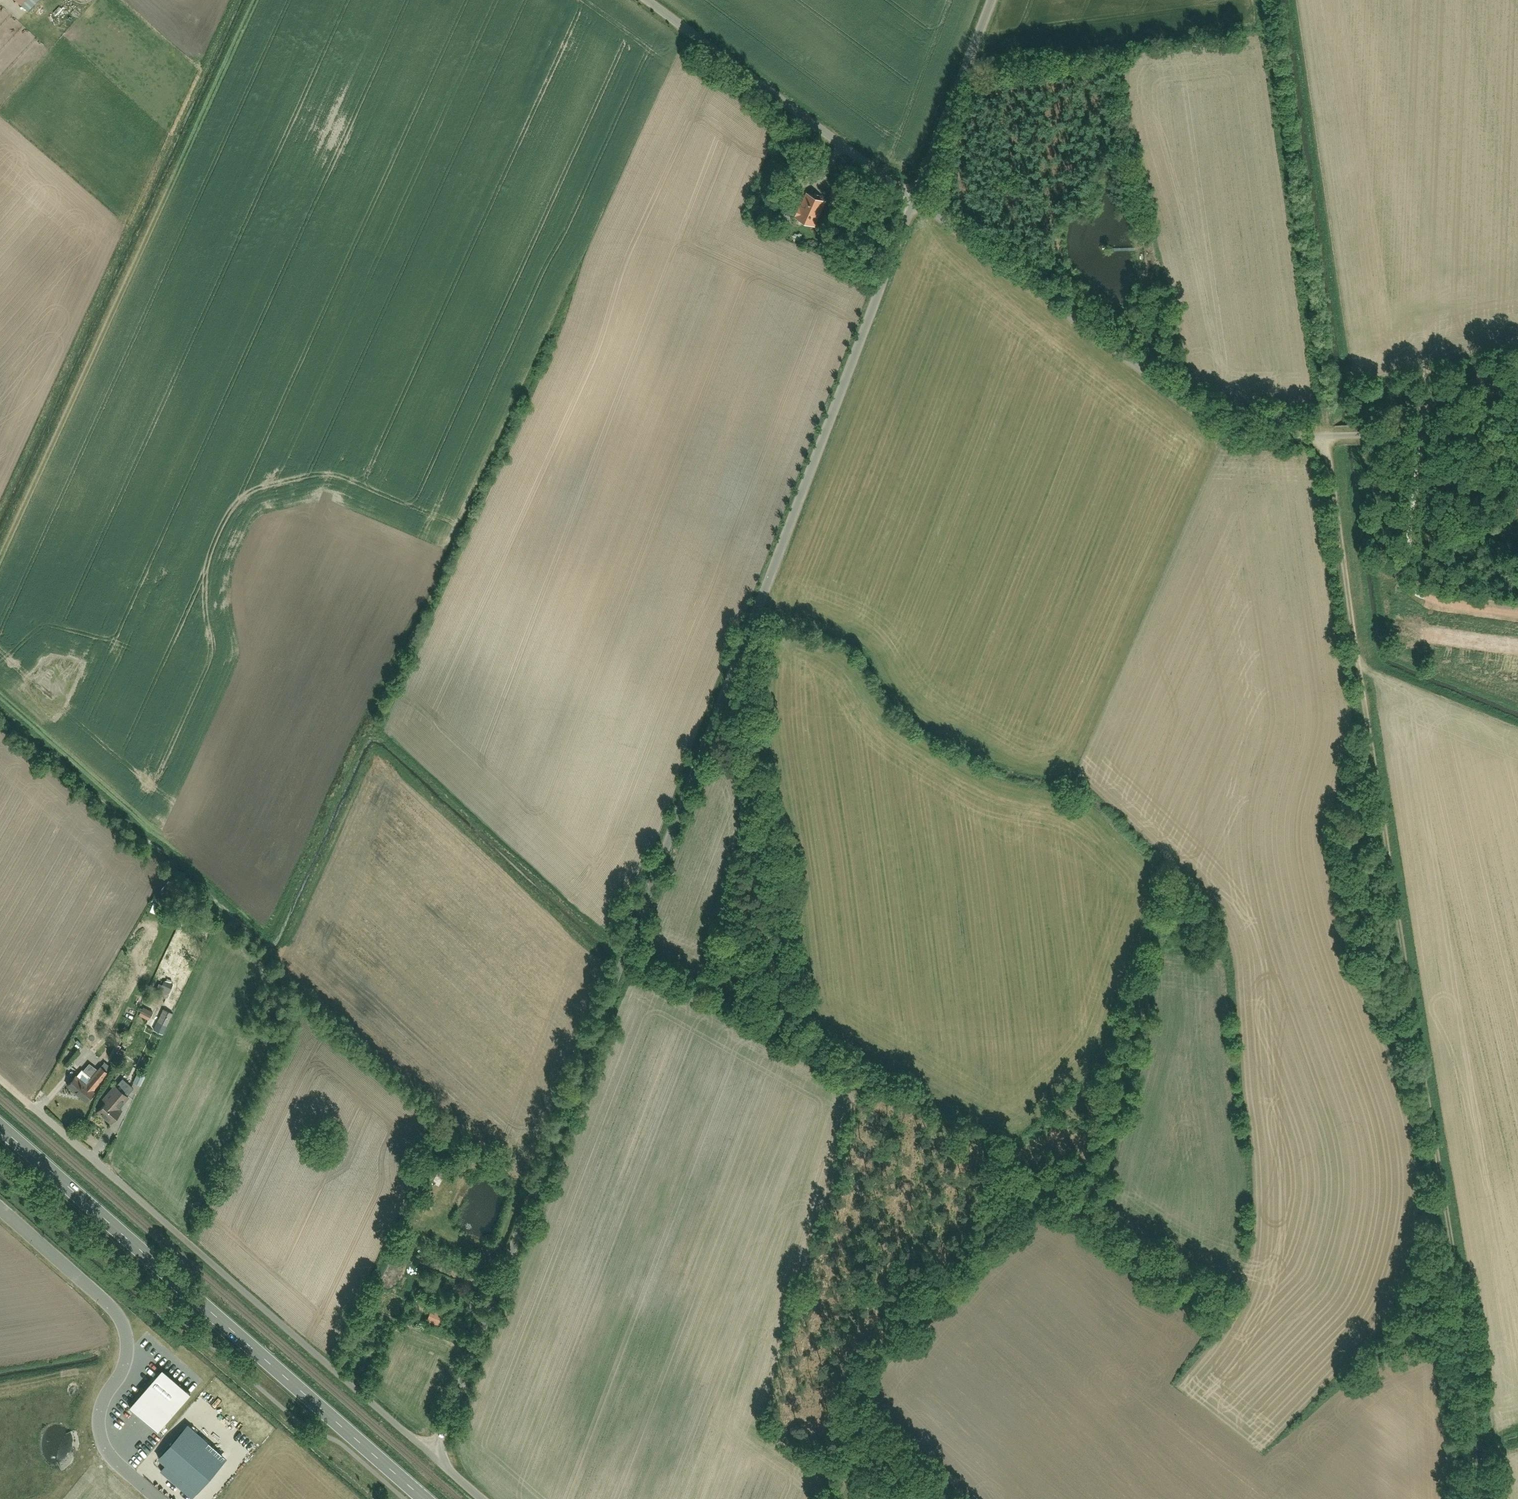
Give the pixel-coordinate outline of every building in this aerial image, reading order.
[(31,11),(41,0),(19,0),(31,11)] [(825,198),(804,189),(793,215),(815,224),(825,198)] [(195,924),(194,928),(195,928),(191,938),(204,943),(210,930),(195,924)] [(140,1007),(143,997),(137,995),(133,1005),(140,1007)] [(145,1001),(139,1016),(149,1019),(155,1005),(145,1001)] [(163,1008),(157,1006),(148,1028),(163,1034),(175,1007),(165,1002),(163,1008)] [(80,1070),(66,1086),(86,1103),(109,1076),(99,1067),(89,1078),(80,1070)] [(132,1081),(140,1085),(145,1074),(137,1070),(132,1081)] [(125,1095),(114,1087),(96,1112),(112,1124),(122,1111),(116,1107),(125,1095)] [(430,1308),(426,1319),(438,1324),(442,1312),(430,1308)] [(194,1393),(164,1368),(132,1407),(161,1432),(194,1393)] [(230,1458),(191,1423),(160,1459),(168,1465),(163,1471),(195,1498),(230,1458)]
